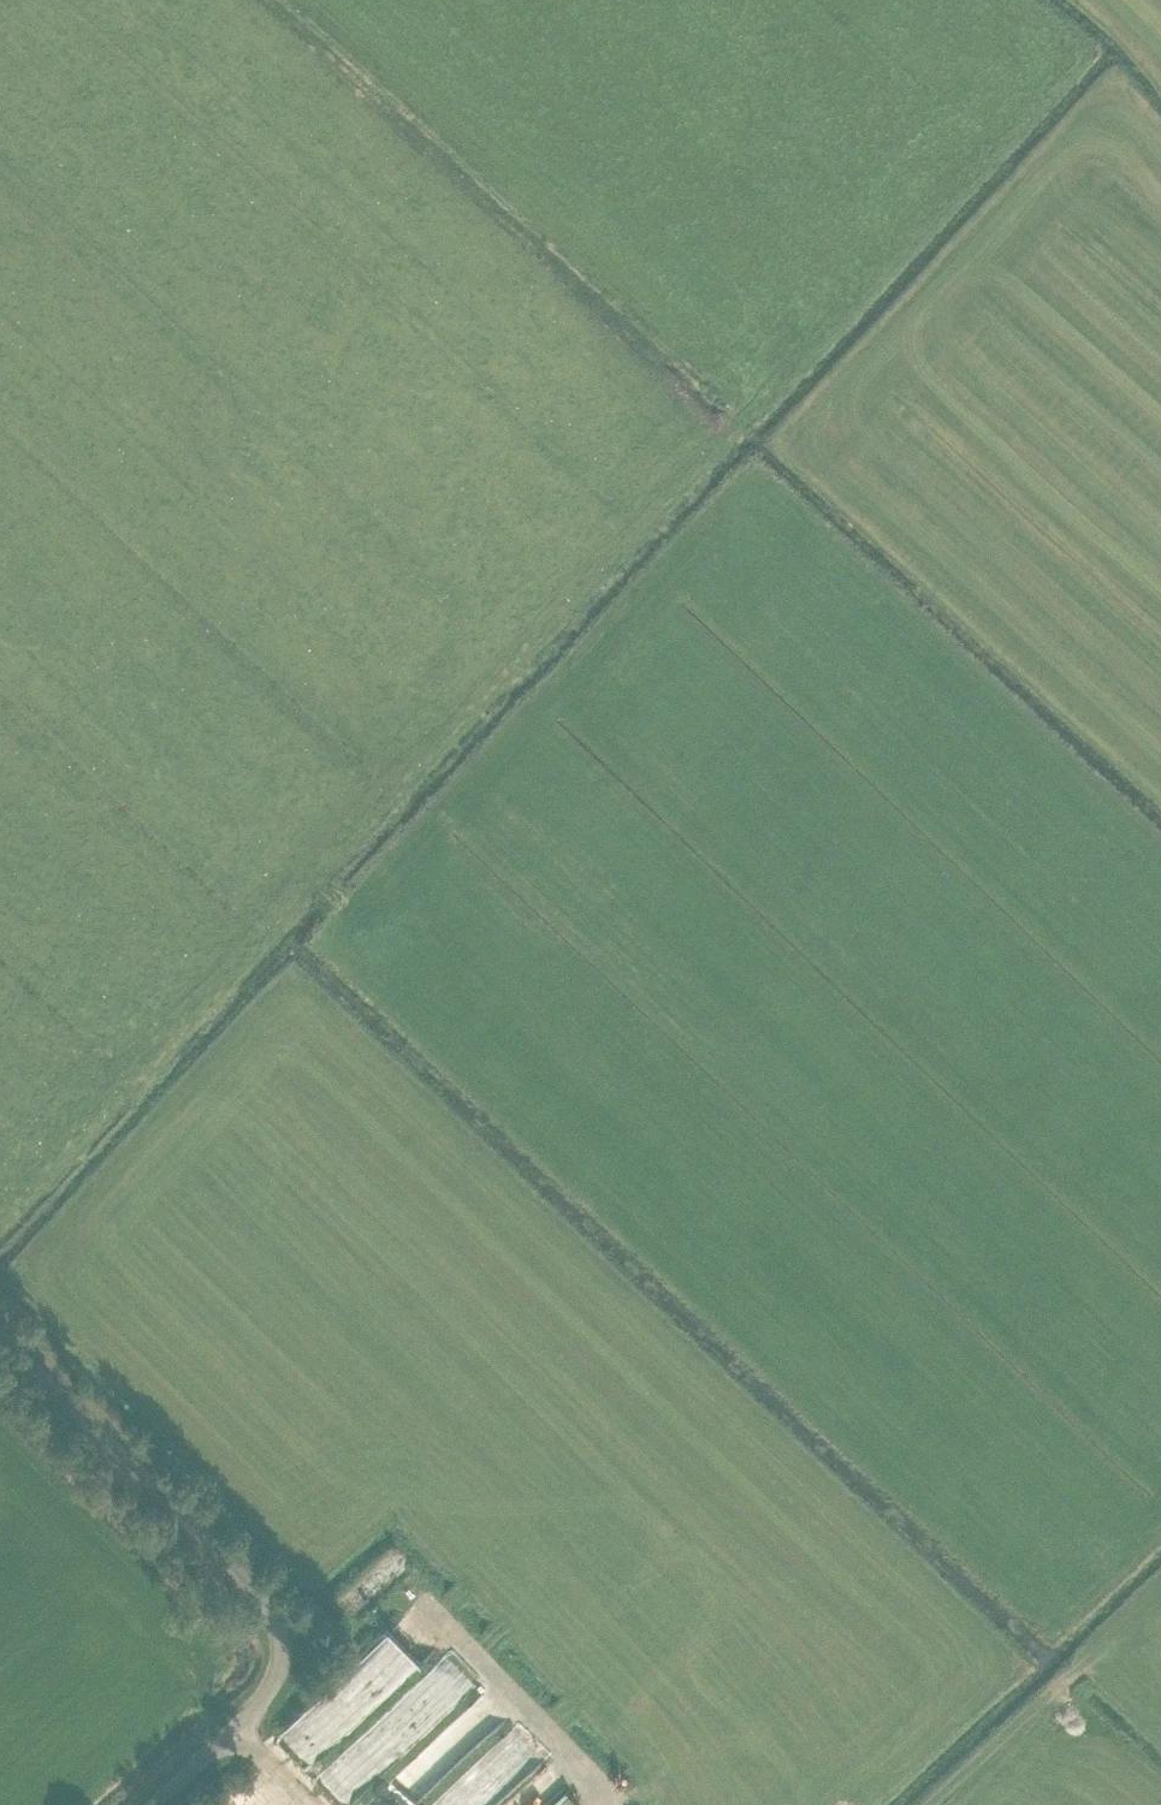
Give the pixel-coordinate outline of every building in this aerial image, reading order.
[(312,1750),(324,1762),(341,1746),(343,1749),(361,1731),(353,1723),(403,1675),(372,1642),(277,1734),(302,1760),(312,1750)]
